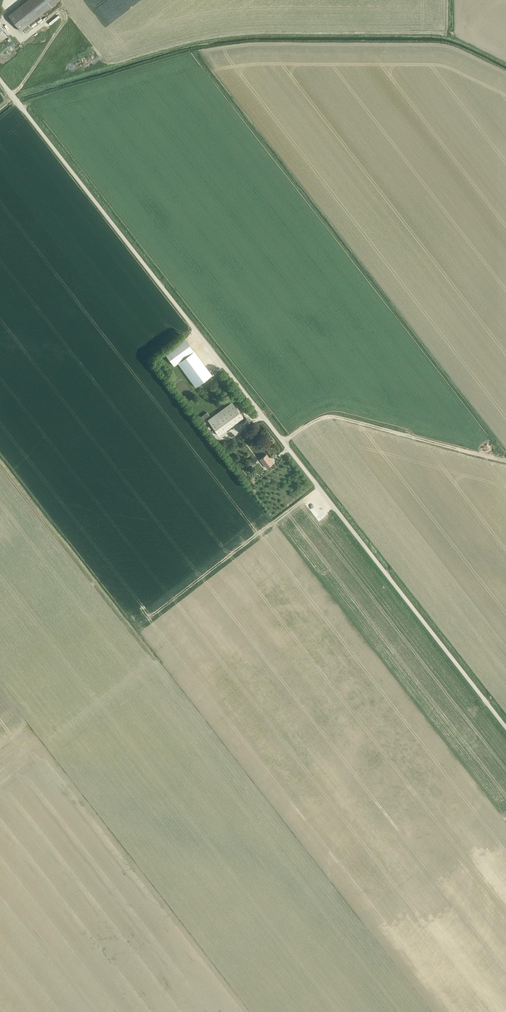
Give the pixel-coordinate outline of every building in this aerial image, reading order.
[(22,32),(61,1),(60,0),(28,0),(8,15),(22,32)] [(50,24),(59,16),(57,14),(48,22),(50,24)] [(34,32),(45,21),(42,18),(31,29),(34,32)] [(178,363),(196,387),(212,375),(194,351),(195,351),(185,339),(165,354),(174,366),(178,363)] [(208,420),(219,436),(244,417),(232,402),(208,420)] [(271,460),(267,454),(260,459),(267,468),(274,463),(272,460),(271,459),(271,460)]
